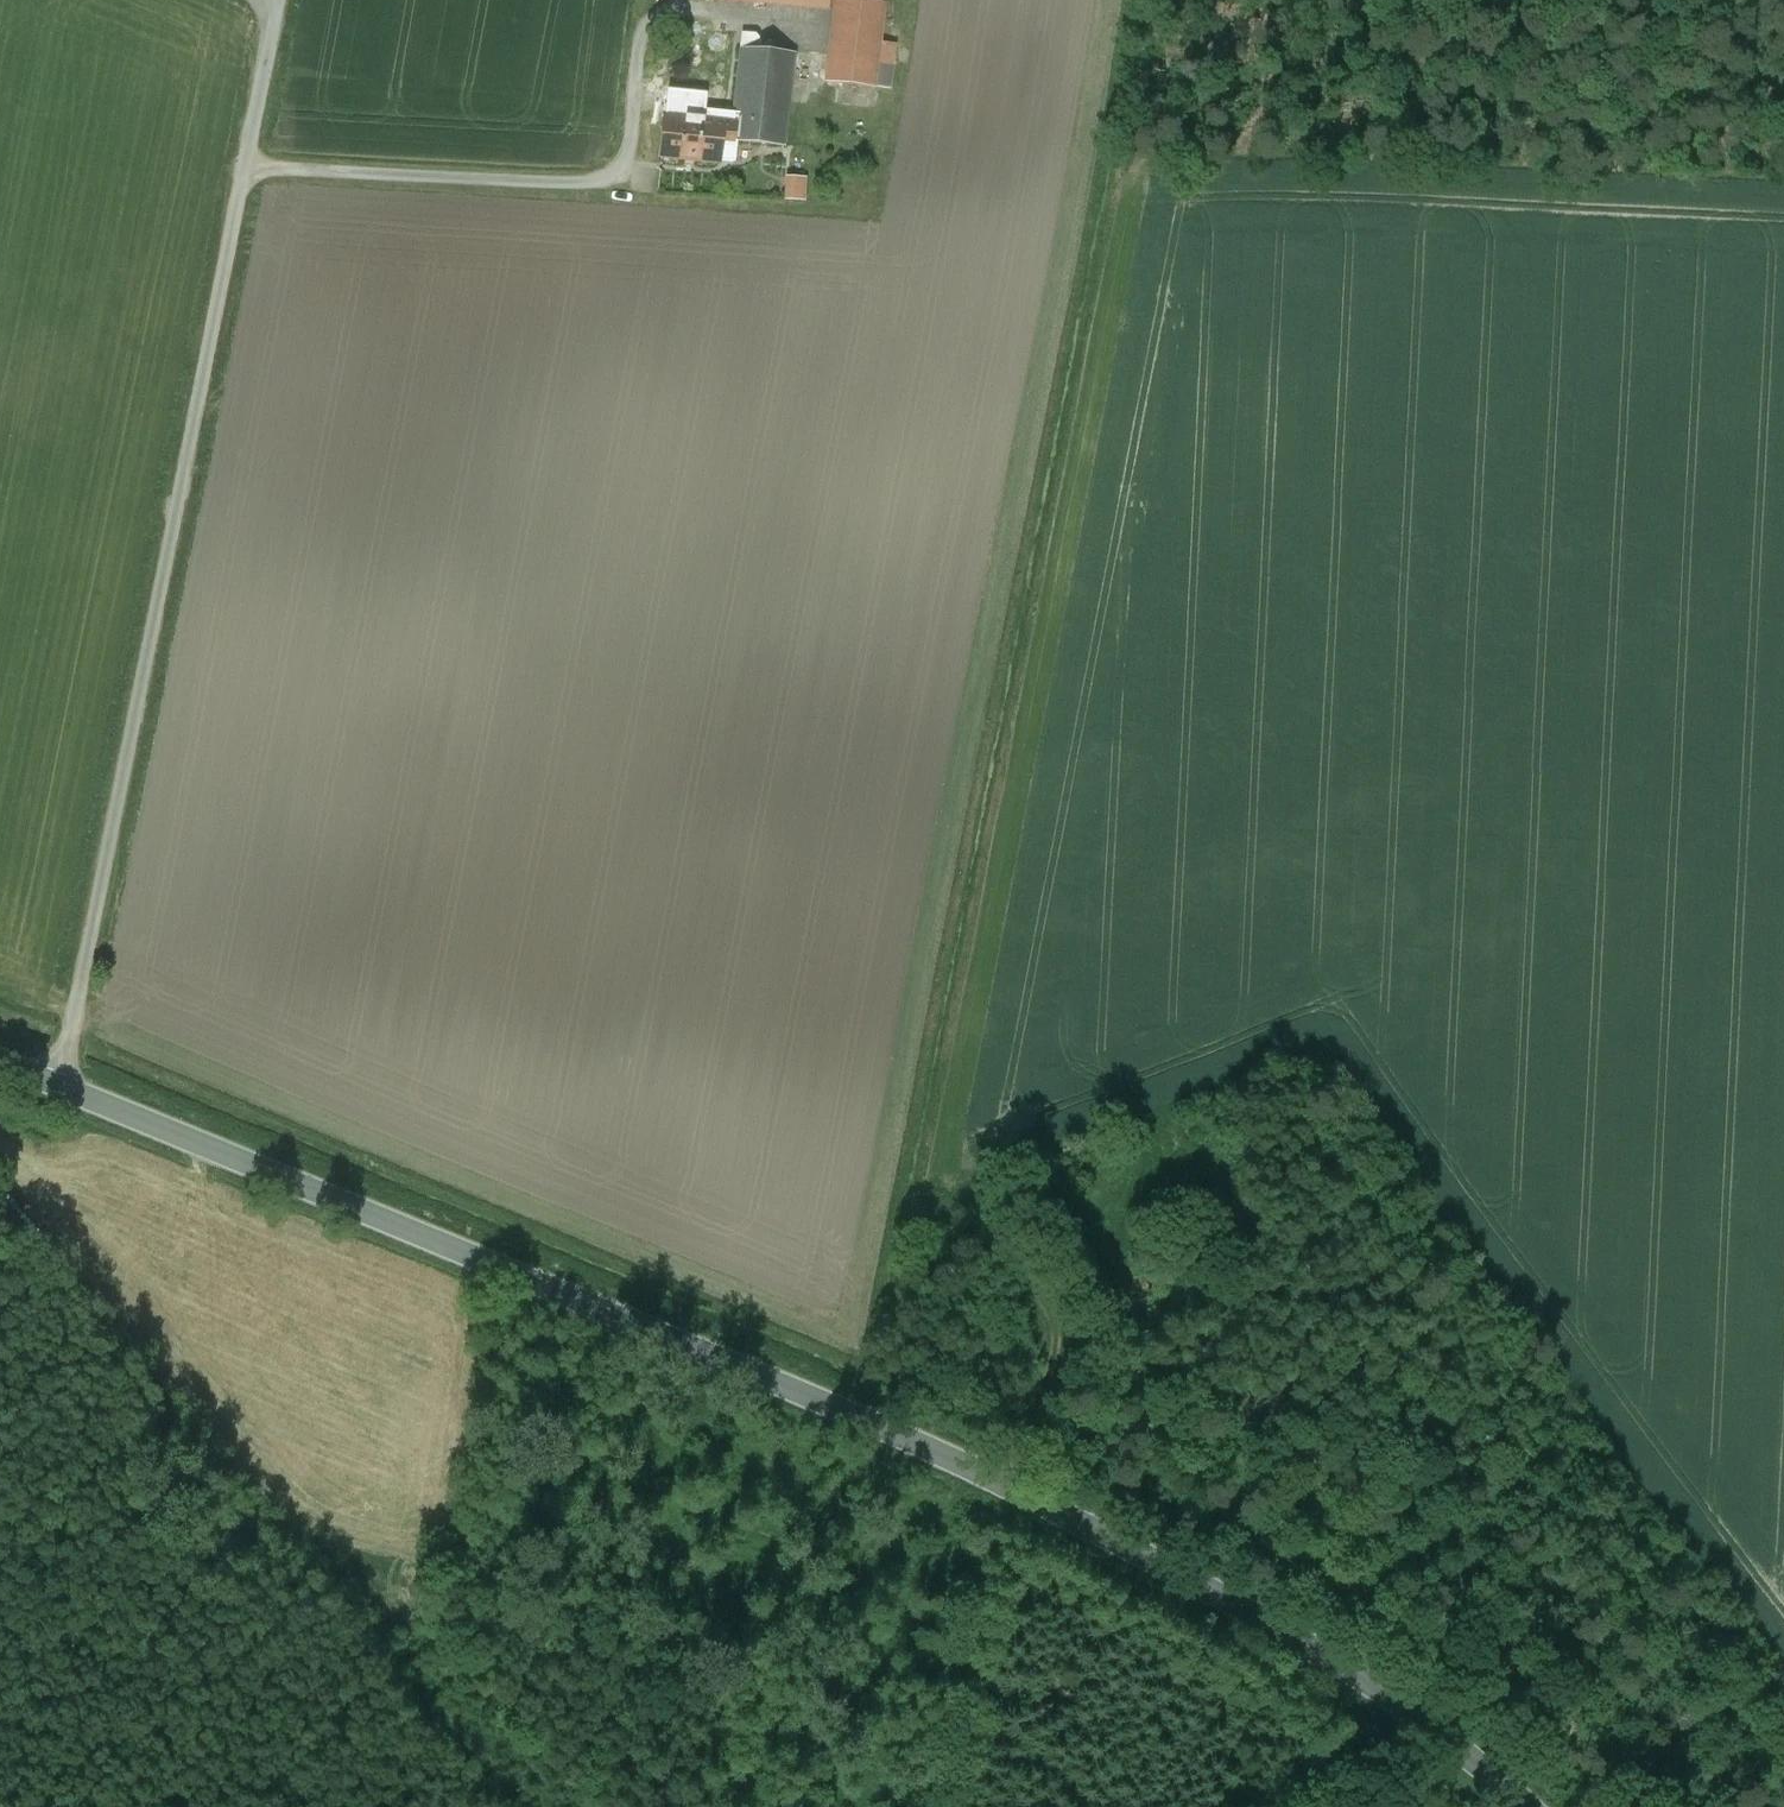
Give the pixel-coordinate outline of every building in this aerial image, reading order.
[(828,9),(829,0),(733,0),(828,9)] [(856,0),(836,0),(826,83),(874,88),(874,87),(877,57),(879,42),(884,3),(856,0)] [(756,35),(744,34),(742,49),(758,51),(759,39),(756,35)] [(895,44),(879,42),(877,57),(893,59),(895,44)] [(758,51),(742,49),(733,124),(723,123),(721,141),(737,142),(783,147),(794,54),(758,51)] [(893,59),(877,57),(874,87),(889,89),(893,59)] [(691,119),(665,116),(661,158),(718,164),(719,162),(721,141),(723,123),(723,122),(691,119)] [(737,142),(721,141),(719,162),(735,164),(737,142)] [(788,176),(788,200),(811,200),(811,176),(788,176)]
